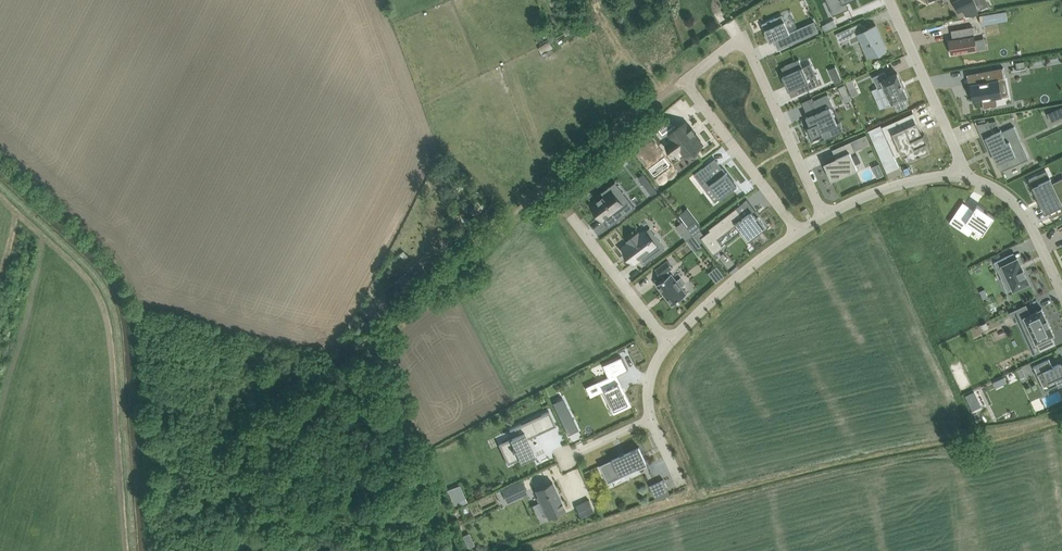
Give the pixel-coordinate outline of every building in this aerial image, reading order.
[(845,0),(835,0),(836,2),(829,5),(833,15),(850,8),(849,7),(848,8),(845,0)] [(955,5),(959,12),(975,4),(973,0),(960,0),(961,2),(955,5)] [(1006,11),(984,15),(985,24),(1008,20),(1006,11)] [(786,34),(791,44),(819,32),(814,21),(790,32),(782,15),(762,24),(770,41),(786,34)] [(589,20),(578,26),(582,32),(593,26),(589,20)] [(825,31),(837,26),(835,20),(823,25),(825,31)] [(840,42),(849,38),(859,34),(869,57),(879,53),(879,52),(886,49),(887,50),(887,49),(876,25),(863,31),(860,23),(861,23),(861,22),(836,33),(840,42)] [(954,53),(977,49),(974,26),(952,30),(953,38),(949,39),(951,47),(950,47),(950,48),(951,48),(952,54),(953,54),(954,54),(954,53)] [(538,47),(541,53),(544,58),(553,54),(550,49),(554,48),(551,41),(538,47)] [(1061,68),(1061,54),(1025,59),(1026,72),(1061,68)] [(782,67),(785,75),(783,76),(792,96),(820,84),(815,72),(807,76),(800,59),(782,67)] [(1025,61),(1016,62),(1017,69),(1026,67),(1025,61)] [(970,84),(972,93),(970,93),(970,94),(972,93),(973,101),(973,102),(982,100),(984,108),(983,108),(983,109),(997,106),(996,106),(995,98),(1002,96),(1001,96),(998,79),(1004,78),(1005,79),(1003,67),(1002,67),(1003,68),(977,73),(977,74),(978,73),(979,82),(970,84)] [(898,111),(908,107),(904,99),(908,97),(898,73),(888,78),(885,72),(873,77),(878,88),(884,85),(892,104),(894,103),(898,111)] [(833,77),(836,83),(842,81),(839,75),(833,77)] [(849,88),(856,85),(853,79),(847,82),(849,88)] [(848,92),(844,84),(838,87),(842,95),(848,92)] [(834,106),(829,94),(814,100),(819,111),(807,117),(810,125),(808,126),(814,139),(824,134),(822,130),(838,123),(831,107),(834,106)] [(921,133),(912,113),(885,125),(891,137),(896,135),(903,151),(908,149),(912,157),(918,154),(919,155),(921,154),(921,153),(930,149),(926,141),(928,140),(924,132),(921,133)] [(681,148),(687,157),(703,145),(695,135),(697,133),(692,127),(690,129),(685,122),(677,129),(670,119),(657,129),(663,136),(668,132),(674,140),(667,146),(673,155),(681,148)] [(1003,131),(998,119),(978,123),(977,121),(976,121),(989,151),(992,150),(1002,171),(1020,163),(1015,152),(1022,148),(1013,128),(1016,127),(1016,126),(1003,131)] [(862,147),(870,144),(866,134),(858,138),(862,147)] [(851,141),(833,149),(837,157),(824,163),(832,180),(858,168),(851,152),(855,151),(851,141)] [(715,201),(736,185),(723,168),(714,175),(706,165),(695,174),(715,201)] [(658,191),(644,173),(639,177),(652,195),(658,191)] [(1039,192),(1044,203),(1045,202),(1049,209),(1051,208),(1057,219),(1056,219),(1056,220),(1061,217),(1061,189),(1059,190),(1054,181),(1048,183),(1045,176),(1034,182),(1034,183),(1036,182),(1040,191),(1039,192)] [(598,200),(591,205),(602,220),(606,217),(609,216),(609,215),(612,212),(618,219),(617,220),(617,221),(635,207),(635,206),(634,207),(628,199),(620,206),(609,191),(604,196),(604,195),(598,200)] [(966,221),(984,233),(995,216),(977,205),(966,221)] [(737,208),(709,229),(714,234),(704,241),(714,253),(723,246),(717,238),(736,223),(749,240),(767,226),(759,215),(757,217),(752,210),(744,217),(737,208)] [(966,218),(957,212),(950,221),(959,227),(966,218)] [(703,228),(696,219),(688,226),(694,235),(703,228)] [(687,240),(694,235),(683,221),(676,226),(687,240)] [(629,243),(630,245),(625,249),(635,263),(641,259),(645,265),(667,249),(651,229),(639,238),(638,236),(629,243)] [(698,248),(692,240),(686,245),(688,248),(690,247),(693,252),(698,248)] [(1008,275),(1014,289),(1019,286),(1020,287),(1029,283),(1025,274),(1026,273),(1024,268),(1023,268),(1018,258),(1010,262),(1007,256),(995,262),(1002,278),(1008,275)] [(661,276),(662,275),(665,278),(657,284),(673,305),(687,293),(682,286),(685,283),(681,277),(677,280),(672,273),(671,273),(669,270),(673,266),(668,260),(656,269),(661,276)] [(421,266),(414,272),(420,279),(427,273),(421,266)] [(413,285),(408,279),(400,286),(406,292),(413,285)] [(988,296),(985,289),(980,291),(984,298),(988,296)] [(1031,313),(1026,305),(1011,312),(1015,322),(1020,319),(1025,329),(1029,327),(1036,342),(1054,334),(1042,308),(1031,313)] [(615,409),(629,402),(616,375),(628,369),(622,356),(604,365),(610,376),(599,381),(604,390),(606,389),(615,409)] [(1041,382),(1047,380),(1051,387),(1061,382),(1061,364),(1061,362),(1059,363),(1053,366),(1050,358),(1034,366),(1041,382)] [(1023,367),(1017,370),(1020,378),(1026,375),(1023,367)] [(966,395),(967,399),(977,394),(975,390),(966,395)] [(567,404),(556,410),(568,434),(579,429),(567,404)] [(542,414),(548,429),(556,425),(549,411),(542,414)] [(508,464),(519,458),(521,462),(536,455),(528,438),(537,434),(530,420),(510,429),(510,430),(515,428),(518,435),(503,441),(503,443),(505,442),(509,450),(504,453),(509,462),(508,463),(508,464)] [(600,464),(601,465),(605,463),(612,478),(620,474),(623,473),(624,476),(648,465),(639,446),(626,453),(625,451),(619,454),(619,455),(600,464)] [(670,490),(664,479),(656,482),(650,485),(656,497),(670,490)] [(502,489),(507,500),(526,491),(522,480),(502,489)] [(535,489),(549,518),(566,510),(553,481),(535,489)] [(452,507),(459,504),(452,486),(445,489),(452,507)] [(579,518),(594,512),(589,499),(574,505),(579,518)] [(470,532),(463,535),(469,547),(475,544),(470,532)]
